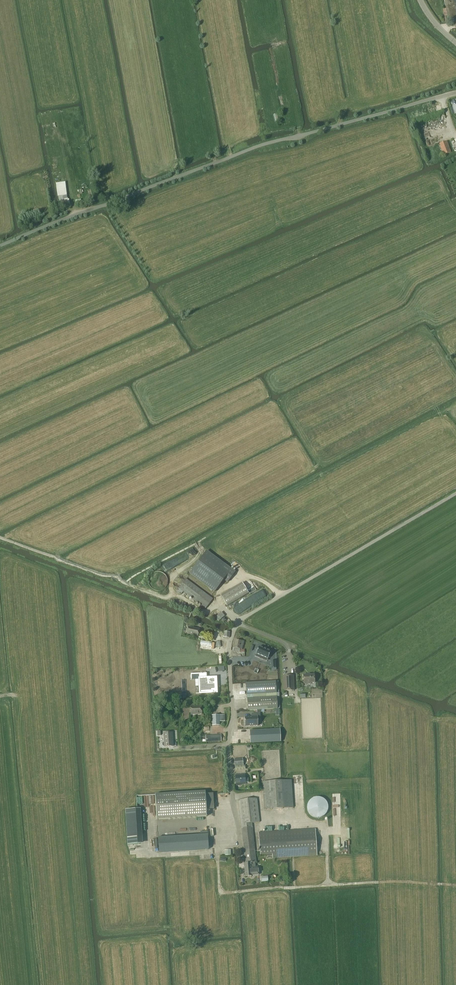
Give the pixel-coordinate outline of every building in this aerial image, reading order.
[(455,17),(455,11),(455,4),(455,0),(445,0),(449,19),(455,17)] [(440,144),(444,155),(451,152),(447,141),(440,144)] [(65,182),(56,183),(60,207),(70,205),(69,198),(67,198),(65,182)] [(228,582),(235,573),(206,551),(190,573),(215,592),(224,579),(228,582)] [(186,579),(176,592),(181,595),(183,592),(206,609),(213,599),(186,579)] [(221,596),(227,606),(249,593),(242,583),(221,596)] [(215,617),(219,621),(225,616),(221,612),(215,617)] [(199,629),(189,627),(187,634),(198,636),(199,629)] [(234,651),(242,652),(245,641),(237,639),(237,640),(236,639),(235,644),(236,644),(234,651)] [(259,647),(256,654),(268,659),(267,659),(268,659),(269,657),(270,658),(271,654),(270,654),(271,652),(271,651),(271,652),(259,647)] [(253,672),(257,674),(256,676),(262,679),(265,673),(254,668),(253,672)] [(207,678),(207,673),(190,674),(191,680),(195,679),(198,679),(199,679),(200,693),(210,693),(210,692),(213,692),(213,693),(217,693),(217,686),(216,686),(215,683),(216,683),(216,677),(212,678),(212,679),(207,679),(207,678)] [(303,675),(304,683),(305,683),(305,684),(311,684),(311,683),(315,683),(314,674),(303,675)] [(294,690),(293,675),(283,676),(284,691),(294,690)] [(276,693),(276,681),(246,683),(247,695),(276,693)] [(277,697),(247,698),(248,711),(278,709),(277,697)] [(202,714),(201,706),(195,706),(194,703),(190,703),(190,707),(191,715),(202,714)] [(252,713),(252,717),(245,717),(245,726),(258,726),(258,720),(260,720),(260,713),(252,713)] [(173,746),(172,733),(164,733),(164,743),(163,743),(163,744),(163,745),(164,746),(165,746),(165,747),(173,746)] [(276,733),(248,735),(249,744),(278,742),(276,733)] [(235,775),(236,783),(236,785),(238,786),(240,786),(241,784),(241,783),(249,782),(248,778),(245,778),(245,774),(235,775)] [(291,780),(263,782),(265,809),(293,808),(291,780)] [(205,791),(155,795),(156,820),(207,816),(205,791)] [(328,808),(328,806),(328,804),(327,803),(327,801),(325,799),(324,798),(322,797),(320,796),(319,796),(316,796),(315,796),(313,797),(311,799),(310,800),(309,802),(308,804),(308,806),(308,808),(308,809),(309,811),(310,813),(312,814),(314,815),(316,816),(318,816),(320,816),(322,815),(324,814),(325,813),(326,812),(327,810),(328,808)] [(238,800),(244,854),(255,853),(252,823),(260,822),(257,798),(238,800)] [(140,844),(137,809),(125,810),(128,845),(140,844)] [(315,829),(258,832),(260,852),(272,852),(272,853),(273,857),(317,855),(316,846),(315,829)] [(209,849),(208,834),(158,837),(159,852),(209,849)] [(256,862),(255,853),(244,854),(245,863),(244,863),(245,872),(248,871),(247,868),(256,867),(255,862),(256,862)] [(258,867),(256,867),(247,868),(248,871),(245,872),(245,876),(252,876),(252,875),(259,874),(258,867)]
